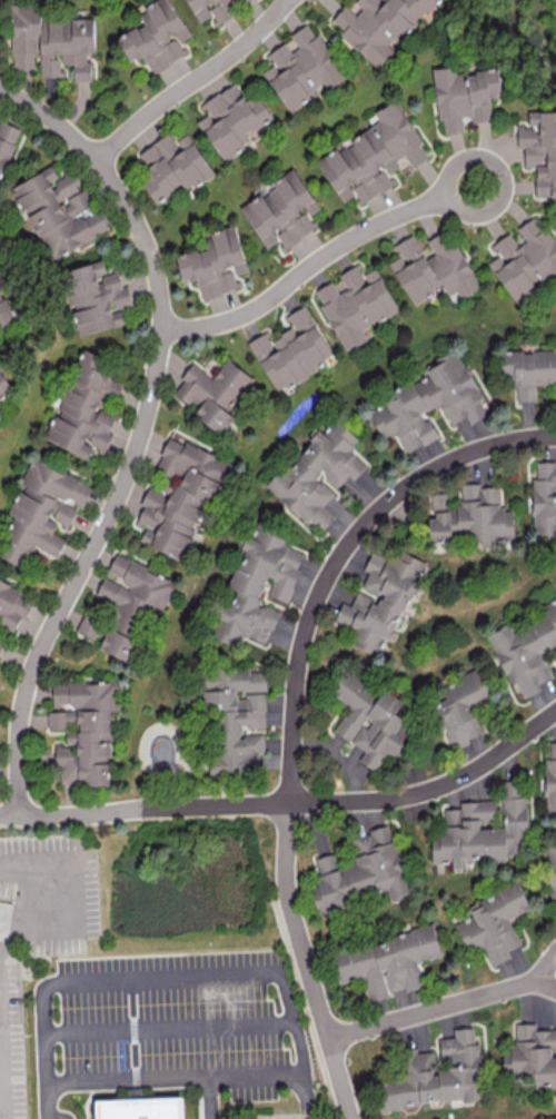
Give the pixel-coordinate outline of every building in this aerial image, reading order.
[(170,0),(154,0),(140,8),(147,20),(117,38),(131,62),(143,55),(153,73),(186,54),(179,42),(190,35),(170,0)] [(197,23),(212,15),(214,19),(217,18),(219,22),(232,15),(226,1),(229,0),(186,0),(197,23)] [(395,49),(393,47),(437,0),(355,0),(354,1),(362,8),(355,15),(345,5),(329,21),(378,67),(395,49)] [(94,17),(41,18),(40,4),(12,5),(13,69),(38,69),(38,77),(63,77),(62,64),(73,64),(74,81),(91,81),(91,60),(88,60),(88,52),(95,52),(94,17)] [(262,71),(289,111),(326,87),(328,89),(346,77),(308,22),(290,34),(298,46),(290,51),(284,42),(266,54),(273,64),(262,71)] [(499,69),(456,73),(455,67),(433,69),(438,120),(443,120),(445,133),(464,132),(462,116),(472,115),(472,122),(491,120),(489,97),(501,96),(499,69)] [(223,161),(245,147),(239,138),(272,117),(254,89),(241,97),(233,83),(200,104),(207,114),(197,121),(223,161)] [(316,162),(343,202),(354,194),(360,205),(394,182),(387,172),(406,159),(411,167),(428,156),(420,145),(423,143),(394,99),(373,113),(378,120),(316,162)] [(555,196),(555,110),(528,111),(528,123),(517,123),(517,147),(524,147),(524,167),(535,167),(536,196),(555,196)] [(0,120),(0,180),(19,127),(0,120)] [(214,172),(194,141),(179,151),(168,133),(138,152),(153,176),(142,182),(155,202),(181,185),(185,191),(214,172)] [(91,210),(71,171),(58,178),(52,165),(11,186),(48,259),(109,228),(98,207),(91,210)] [(240,208),(266,248),(278,240),(284,248),(317,227),(309,216),(320,208),(293,168),(271,182),(274,186),(240,208)] [(517,305),(555,278),(555,244),(536,215),(517,228),(525,240),(517,245),(509,232),(491,245),(498,255),(488,262),(517,305)] [(248,271),(235,225),(209,232),(213,244),(175,255),(183,282),(197,278),(202,298),(239,288),(235,274),(248,271)] [(479,287),(448,228),(427,240),(434,253),(425,258),(413,234),(394,244),(400,256),(389,262),(412,304),(442,288),(446,296),(457,290),(461,297),(479,287)] [(126,323),(122,308),(131,306),(121,270),(106,273),(102,260),(62,270),(79,335),(126,323)] [(13,279),(1,268),(0,264),(0,291),(13,279)] [(343,350),(366,339),(361,328),(398,310),(377,267),(361,275),(356,264),(339,273),(346,289),(338,293),(332,281),(314,290),(343,350)] [(15,318),(7,300),(0,293),(0,324),(15,318)] [(248,341),(277,392),(335,359),(304,305),(285,316),(291,327),(271,339),(266,330),(248,341)] [(367,409),(383,439),(396,432),(406,452),(438,435),(429,418),(425,420),(422,414),(440,404),(450,424),(466,416),(470,423),(490,413),(456,348),(424,365),(430,376),(367,409)] [(44,439),(87,458),(92,447),(104,453),(104,449),(110,436),(112,425),(116,416),(106,411),(121,382),(109,380),(112,362),(82,349),(78,358),(77,363),(44,439)] [(501,352),(502,378),(515,377),(516,401),(536,400),(536,384),(555,383),(555,350),(501,352)] [(254,378),(227,358),(213,377),(192,362),(180,378),(183,380),(172,395),(223,432),(235,416),(229,412),(254,378)] [(10,390),(0,373),(0,396),(10,390)] [(305,523),(336,491),(335,490),(349,475),(353,479),(366,465),(349,448),(358,439),(337,419),(323,434),(321,432),(283,471),(280,469),(265,485),(305,523)] [(184,560),(193,537),(195,537),(216,483),(224,486),(233,461),(168,436),(153,474),(164,477),(160,488),(148,484),(141,504),(143,505),(135,525),(144,528),(139,542),(184,560)] [(32,457),(7,513),(14,516),(0,547),(0,556),(23,567),(33,546),(57,557),(65,539),(52,533),(56,523),(68,528),(78,506),(82,508),(92,484),(32,457)] [(555,534),(555,461),(536,462),(536,477),(531,477),(533,534),(555,534)] [(429,538),(468,535),(469,543),(483,542),(483,550),(495,549),(494,539),(514,537),(512,508),(499,509),(497,485),(480,486),(480,482),(460,483),(462,504),(447,506),(446,492),(431,494),(433,517),(428,518),(429,538)] [(325,520),(316,512),(309,519),(321,530),(334,517),(330,514),(325,520)] [(214,638),(241,646),(244,636),(268,643),(278,609),(258,604),(266,575),(273,577),(267,595),(288,602),(303,551),(282,544),(285,536),(247,525),(214,638)] [(377,655),(384,638),(394,642),(424,560),(399,551),(396,560),(370,550),(364,569),(368,571),(360,591),(356,589),(351,605),(341,602),(334,621),(353,627),(347,644),(377,655)] [(176,580),(115,554),(106,576),(104,575),(95,595),(120,606),(111,625),(84,614),(77,631),(99,640),(96,647),(122,658),(137,622),(141,624),(150,603),(164,609),(176,580)] [(13,633),(19,618),(24,620),(35,596),(0,580),(0,627),(13,633)] [(493,648),(494,652),(512,684),(516,683),(524,698),(540,689),(539,683),(553,675),(545,661),(544,652),(555,646),(555,596),(544,603),(545,615),(519,630),(512,631),(508,622),(485,634),(493,648)] [(257,774),(257,751),(263,751),(263,734),(243,733),(243,727),(265,728),(265,694),(236,694),(237,691),(265,691),(265,670),(204,669),(203,713),(217,713),(216,753),(210,753),(209,773),(257,774)] [(450,748),(483,735),(472,706),(493,698),(482,669),(440,685),(445,699),(433,703),(450,748)] [(333,730),(364,750),(358,760),(375,771),(385,755),(393,761),(413,729),(401,721),(410,707),(383,689),(380,694),(348,673),(333,696),(348,706),(333,730)] [(110,784),(110,710),(119,710),(119,682),(52,682),(52,709),(47,709),(47,729),(66,729),(66,743),(55,743),(55,773),(60,773),(60,781),(84,781),(84,785),(110,784)] [(545,759),(546,813),(555,813),(555,759),(545,759)] [(501,797),(503,827),(495,828),(494,800),(460,801),(460,808),(442,809),(443,834),(430,834),(432,862),(452,862),(452,868),(465,867),(464,860),(527,858),(524,796),(501,797)] [(387,890),(390,902),(411,895),(388,824),(353,836),(358,854),(350,856),(353,864),(339,868),(334,852),(314,858),(322,884),(309,888),(317,912),(387,890)] [(508,918),(530,908),(517,881),(477,900),(480,905),(468,911),(470,916),(455,923),(469,952),(482,946),(491,966),(510,957),(507,950),(521,943),(508,918)] [(440,956),(433,926),(330,951),(338,983),(363,977),(368,999),(404,990),(405,992),(424,987),(418,961),(440,956)] [(551,1057),(551,1049),(555,1049),(555,1029),(536,1030),(535,1022),(514,1023),(515,1050),(502,1051),(504,1087),(555,1085),(555,1057),(551,1057)] [(484,1097),(483,1090),(482,1085),(480,1042),(474,1042),(473,1027),(453,1028),(454,1037),(439,1037),(440,1048),(447,1069),(435,1073),(434,1051),(417,1051),(416,1048),(405,1048),(406,1074),(393,1078),(387,1078),(374,1083),(374,1090),(378,1102),(379,1110),(393,1109),(414,1102),(476,1100),(484,1097)] [(185,1096),(185,1118),(98,1118),(98,1099),(185,1096)]
